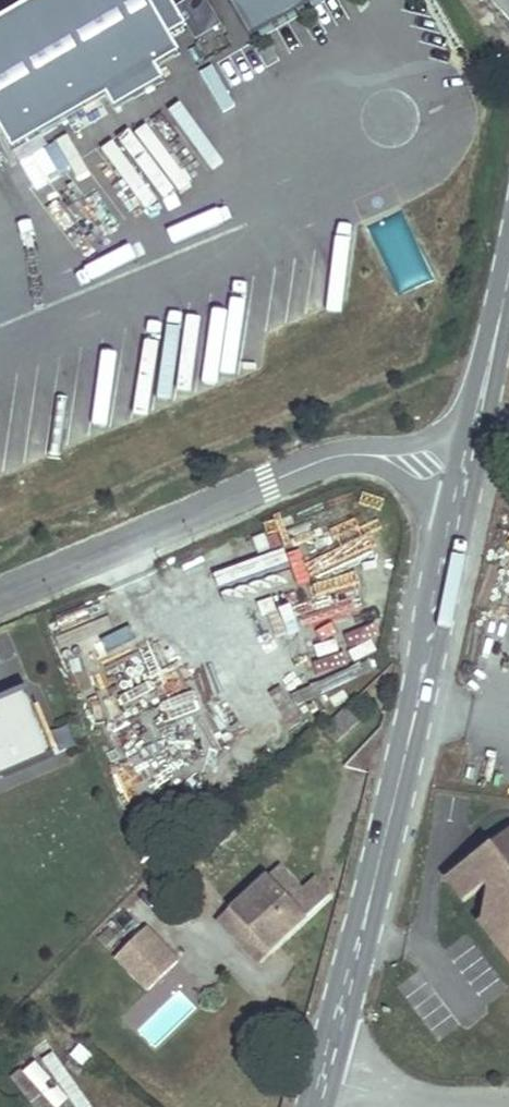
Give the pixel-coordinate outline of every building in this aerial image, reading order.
[(0,18),(0,120),(15,146),(105,94),(114,108),(164,79),(155,64),(178,51),(167,34),(148,0),(32,0),(0,18)] [(167,34),(184,24),(170,0),(148,0),(167,34)] [(250,36),(313,0),(230,0),(250,36)] [(18,160),(35,190),(61,175),(43,145),(18,160)] [(26,688),(0,699),(0,778),(55,755),(26,688)] [(358,721),(346,709),(325,730),(337,742),(358,721)] [(439,876),(456,897),(476,881),(480,886),(473,919),(508,962),(508,961),(508,820),(439,876)] [(258,963),(330,895),(314,877),(302,889),(280,866),(220,922),(258,963)] [(176,868),(168,876),(175,884),(184,876),(176,868)] [(149,991),(179,962),(146,928),(116,958),(149,991)] [(105,946),(116,936),(109,929),(98,938),(105,946)] [(85,1066),(93,1056),(80,1045),(72,1055),(85,1066)] [(10,1103),(0,1093),(0,1106),(6,1106),(10,1103)]
